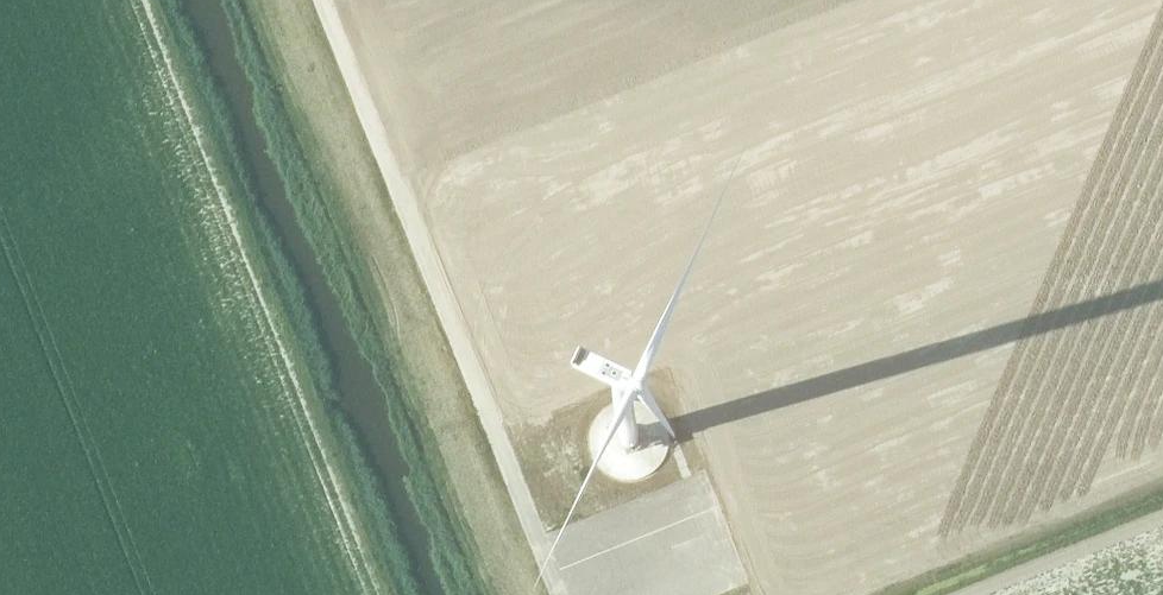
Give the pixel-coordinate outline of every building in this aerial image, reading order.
[(630,428),(629,428),(628,428),(627,429),(625,429),(624,429),(623,430),(622,430),(621,431),(620,432),(619,432),(619,433),(618,434),(617,435),(617,436),(616,437),(616,438),(616,440),(615,441),(615,442),(615,443),(616,444),(616,445),(616,447),(617,448),(617,449),(618,450),(619,451),(620,452),(621,453),(622,454),(623,454),(624,455),(625,455),(627,455),(628,455),(629,455),(630,455),(631,455),(632,455),(634,455),(635,454),(636,454),(637,453),(638,452),(639,451),(640,450),(641,449),(641,448),(642,447),(642,445),(642,444),(642,443),(642,442),(642,441),(642,440),(642,438),(642,437),(641,436),(641,435),(640,434),(639,433),(639,432),(638,432),(637,431),(636,430),(635,430),(634,429),(632,429),(631,429),(630,428)]
